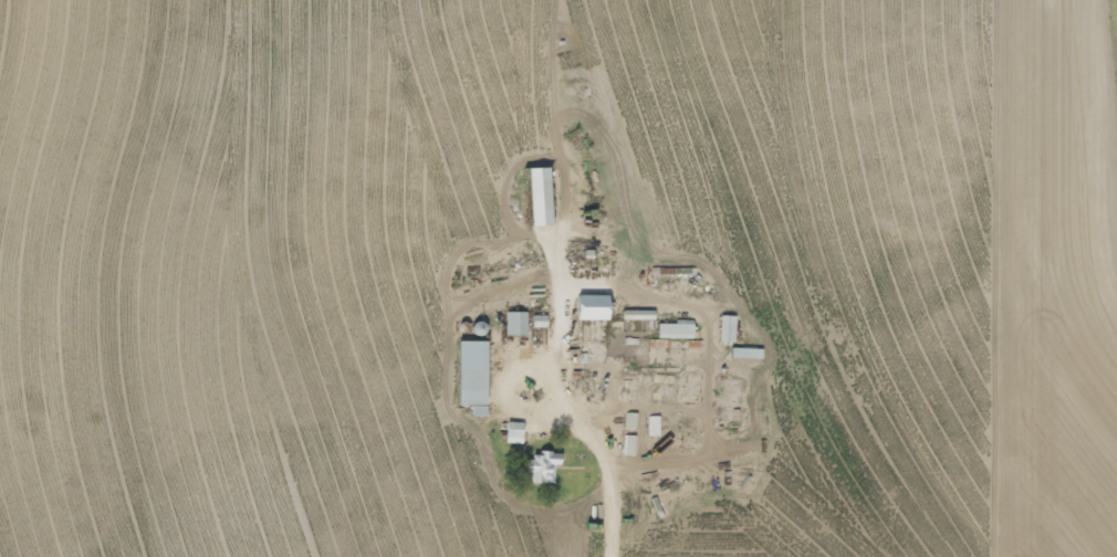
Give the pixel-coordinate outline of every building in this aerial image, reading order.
[(580,319),(613,319),(613,295),(580,294),(580,319)] [(529,311),(508,312),(509,334),(529,334),(529,311)] [(535,326),(548,326),(548,315),(535,315),(535,326)] [(738,342),(738,315),(723,315),(723,342),(738,342)] [(661,338),(697,337),(696,321),(661,322),(661,338)] [(490,340),(462,341),(462,405),(475,405),(475,416),(491,416),(490,340)] [(509,442),(526,443),(527,422),(510,421),(509,442)] [(558,482),(557,465),(565,464),(564,451),(536,453),(537,483),(558,482)]
